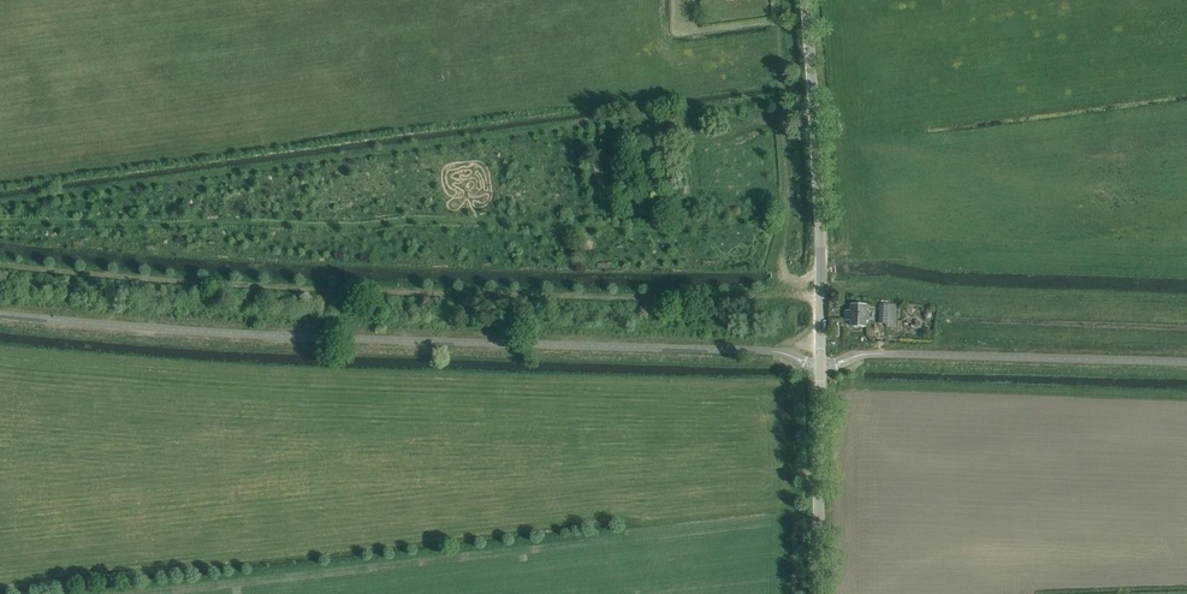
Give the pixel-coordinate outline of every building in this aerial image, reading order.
[(696,165),(685,165),(684,189),(695,190),(696,165)] [(893,311),(888,311),(888,300),(881,300),(880,324),(888,324),(888,325),(893,325),(893,311)] [(866,327),(866,306),(852,306),(852,312),(846,312),(846,320),(852,321),(852,326),(866,327)]
